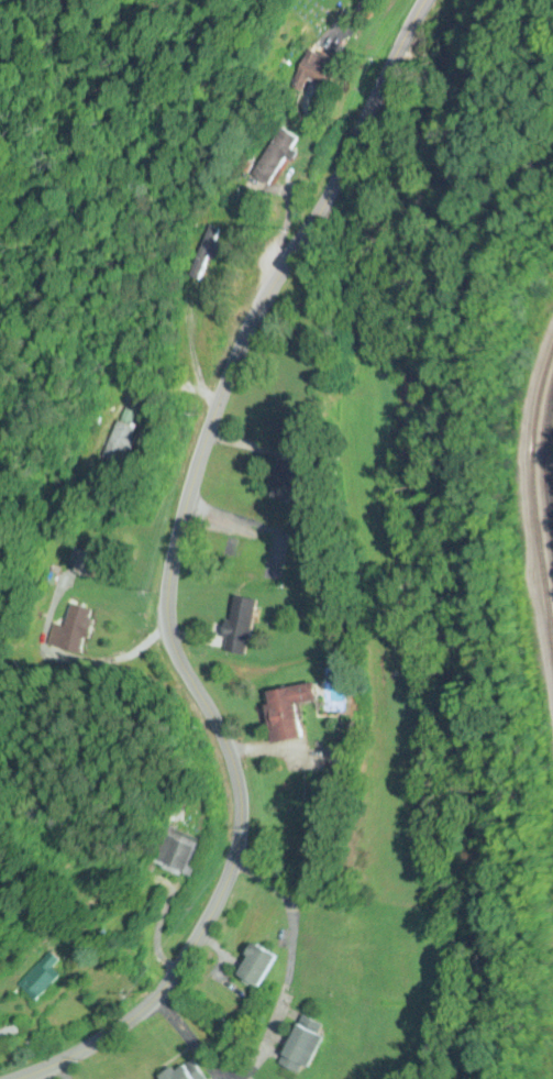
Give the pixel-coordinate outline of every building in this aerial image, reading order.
[(338,60),(308,47),(292,86),(303,90),(307,79),(327,87),(338,60)] [(299,139),(280,128),(251,176),(271,188),(299,139)] [(217,232),(206,227),(183,276),(196,281),(206,259),(214,262),(221,246),(212,242),(217,232)] [(138,415),(118,409),(103,461),(123,467),(138,415)] [(246,656),(255,601),(231,597),(222,652),(246,656)] [(67,628),(55,624),(48,648),(81,657),(93,611),(73,605),(67,628)] [(302,740),(297,707),(319,703),(316,685),(262,693),(271,745),(302,740)] [(194,877),(206,842),(168,829),(156,865),(194,877)] [(278,957),(253,945),(236,977),(261,990),(278,957)] [(64,978),(56,970),(62,963),(52,953),(20,985),(39,1004),(64,978)] [(282,1066),(301,1074),(304,1068),(313,1071),(327,1038),(322,1036),(326,1027),(302,1018),(282,1066)] [(186,1065),(162,1078),(195,1078),(186,1065)]
